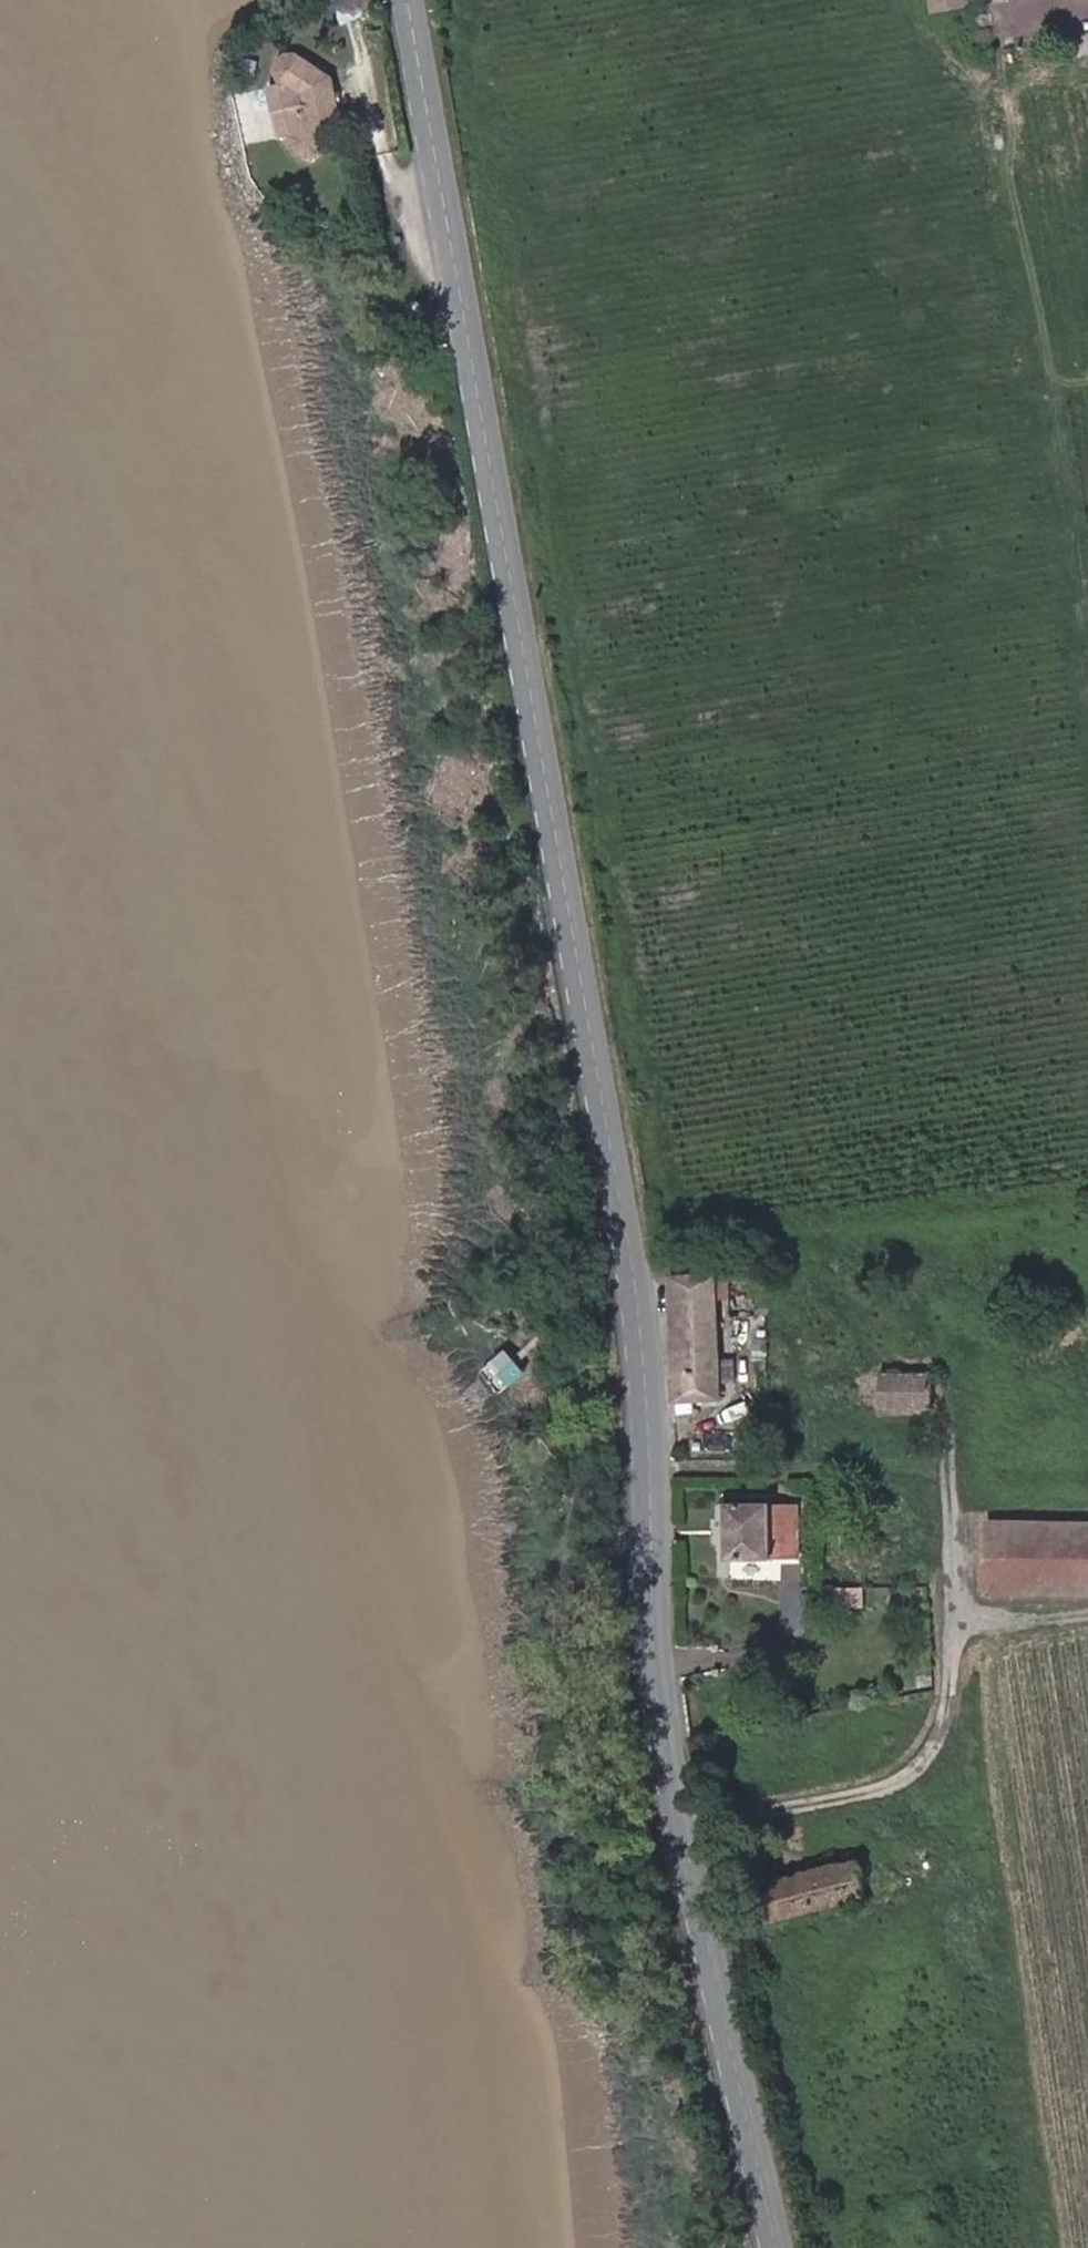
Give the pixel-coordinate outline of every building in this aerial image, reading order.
[(385,5),(384,0),(337,0),(340,6),(344,4),(352,21),(385,5)] [(932,15),(971,8),(970,0),(929,0),(932,15)] [(344,116),(340,97),(336,98),(335,93),(338,92),(335,75),(302,60),(294,57),(287,60),(284,63),(279,75),(280,81),(287,86),(272,88),(281,138),(297,135),(295,138),(296,144),(298,149),(301,153),(306,157),(313,158),(319,158),(322,157),(344,116)] [(670,1274),(673,1401),(676,1401),(692,1401),(721,1400),(721,1381),(720,1357),(718,1274),(670,1274)] [(485,1371),(505,1395),(531,1374),(511,1350),(485,1371)] [(735,1380),(734,1356),(720,1357),(721,1381),(735,1380)] [(881,1377),(880,1409),(934,1409),(933,1378),(881,1377)] [(693,1412),(692,1401),(676,1401),(676,1413),(693,1412)] [(800,1504),(725,1504),(725,1565),(800,1564),(800,1504)] [(985,1523),(984,1593),(1087,1595),(1087,1525),(985,1523)] [(858,1590),(834,1588),(833,1607),(857,1608),(858,1590)] [(759,1883),(767,1923),(867,1899),(858,1860),(759,1883)]
